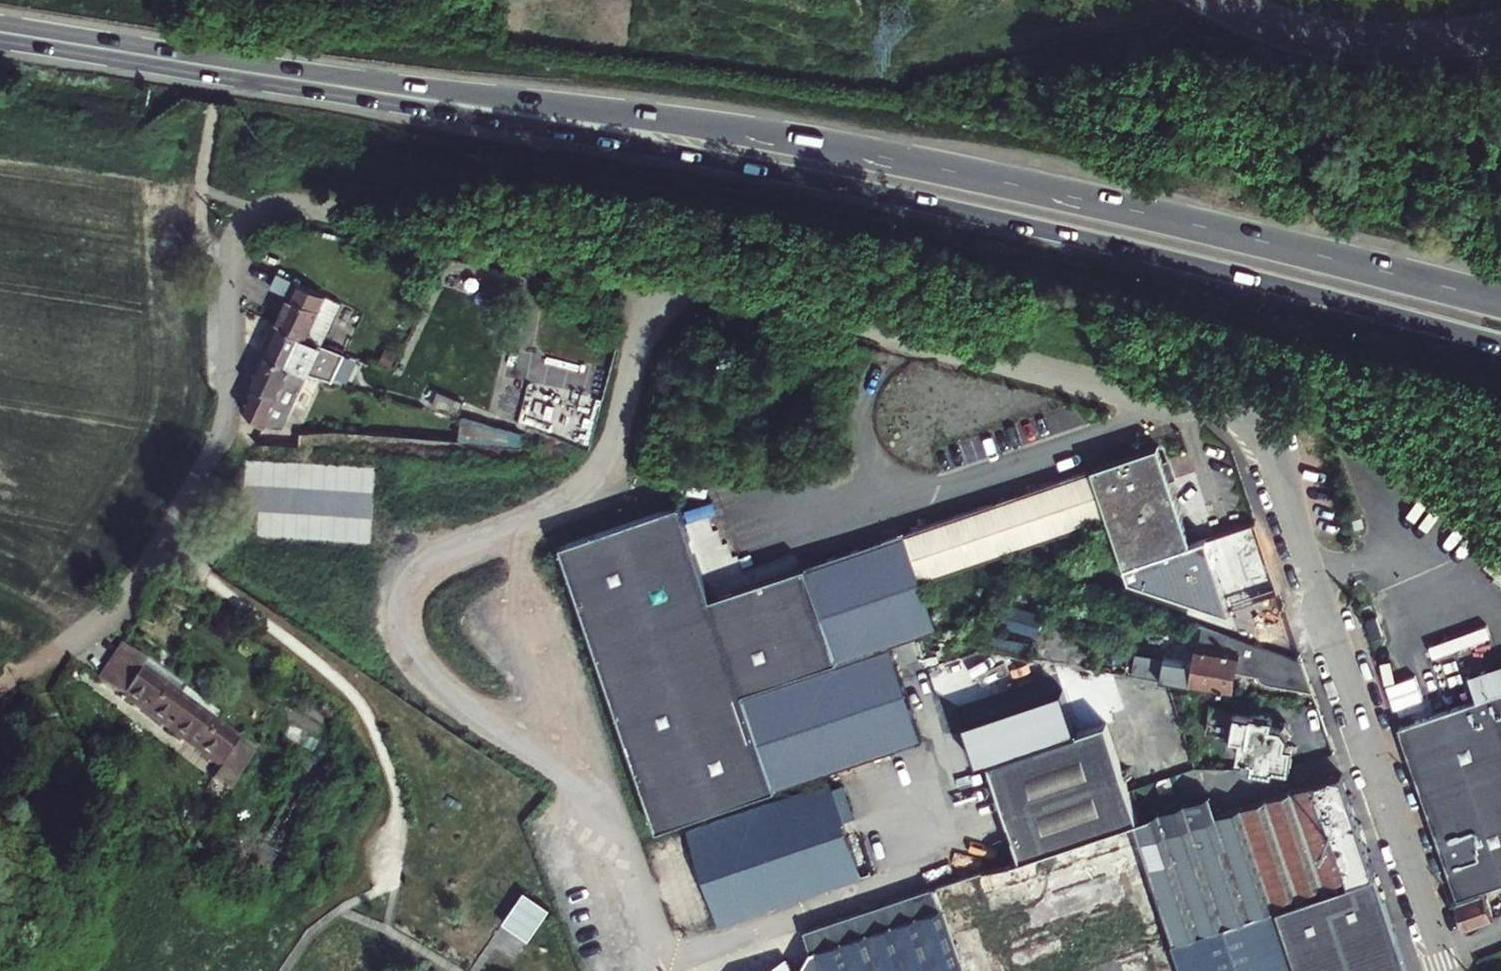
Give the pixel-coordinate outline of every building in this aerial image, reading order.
[(288,295),(275,324),(306,339),(307,337),(319,342),(332,314),(320,309),(327,295),(278,272),(271,287),(288,295)] [(306,339),(275,324),(261,353),(306,373),(330,380),(343,352),(319,342),(307,337),(306,339)] [(306,373),(261,353),(247,383),(251,385),(241,404),(240,407),(265,427),(290,405),(292,402),(306,373)] [(280,428),(290,405),(265,427),(280,428)] [(550,417),(543,431),(577,445),(582,434),(550,417)] [(502,444),(508,427),(490,421),(484,438),(502,444)] [(658,828),(670,824),(827,771),(828,773),(921,740),(890,644),(937,628),(921,580),(1051,536),(1056,549),(1088,538),(1084,525),(1108,516),(1129,579),(1235,613),(1208,537),(1190,543),(1157,445),(1091,467),(1091,469),(805,565),(709,597),(677,502),(609,526),(559,543),(578,599),(658,828)] [(1032,610),(1007,603),(1000,624),(1025,631),(1032,610)] [(1194,662),(1165,657),(1161,675),(1232,687),(1239,650),(1197,643),(1194,662)] [(237,740),(140,669),(145,661),(122,645),(110,663),(107,661),(96,679),(220,766),(236,742),(237,740)] [(1107,669),(999,651),(994,683),(1043,691),(1046,674),(1104,685),(1107,669)] [(1500,881),(1500,689),(1399,725),(1458,896),(1500,881)] [(1288,768),(1291,752),(1284,750),(1286,742),(1289,726),(1271,723),(1273,715),(1251,711),(1251,714),(1235,711),(1231,735),(1240,737),(1237,755),(1252,758),(1251,767),(1271,771),(1272,765),(1288,768)] [(1341,772),(1217,813),(1209,793),(1139,816),(1108,722),(991,761),(1023,856),(804,929),(811,948),(798,970),(1408,970),(1341,772)] [(236,742),(220,766),(233,775),(248,750),(236,742)] [(1284,750),(1291,752),(1293,743),(1286,742),(1284,750)] [(911,746),(868,761),(873,776),(917,761),(911,746)] [(717,924),(860,876),(829,780),(686,829),(717,924)] [(542,926),(570,882),(518,850),(491,895),(542,926)] [(1455,901),(1464,927),(1492,917),(1483,891),(1455,901)] [(783,958),(764,970),(791,970),(783,958)]
